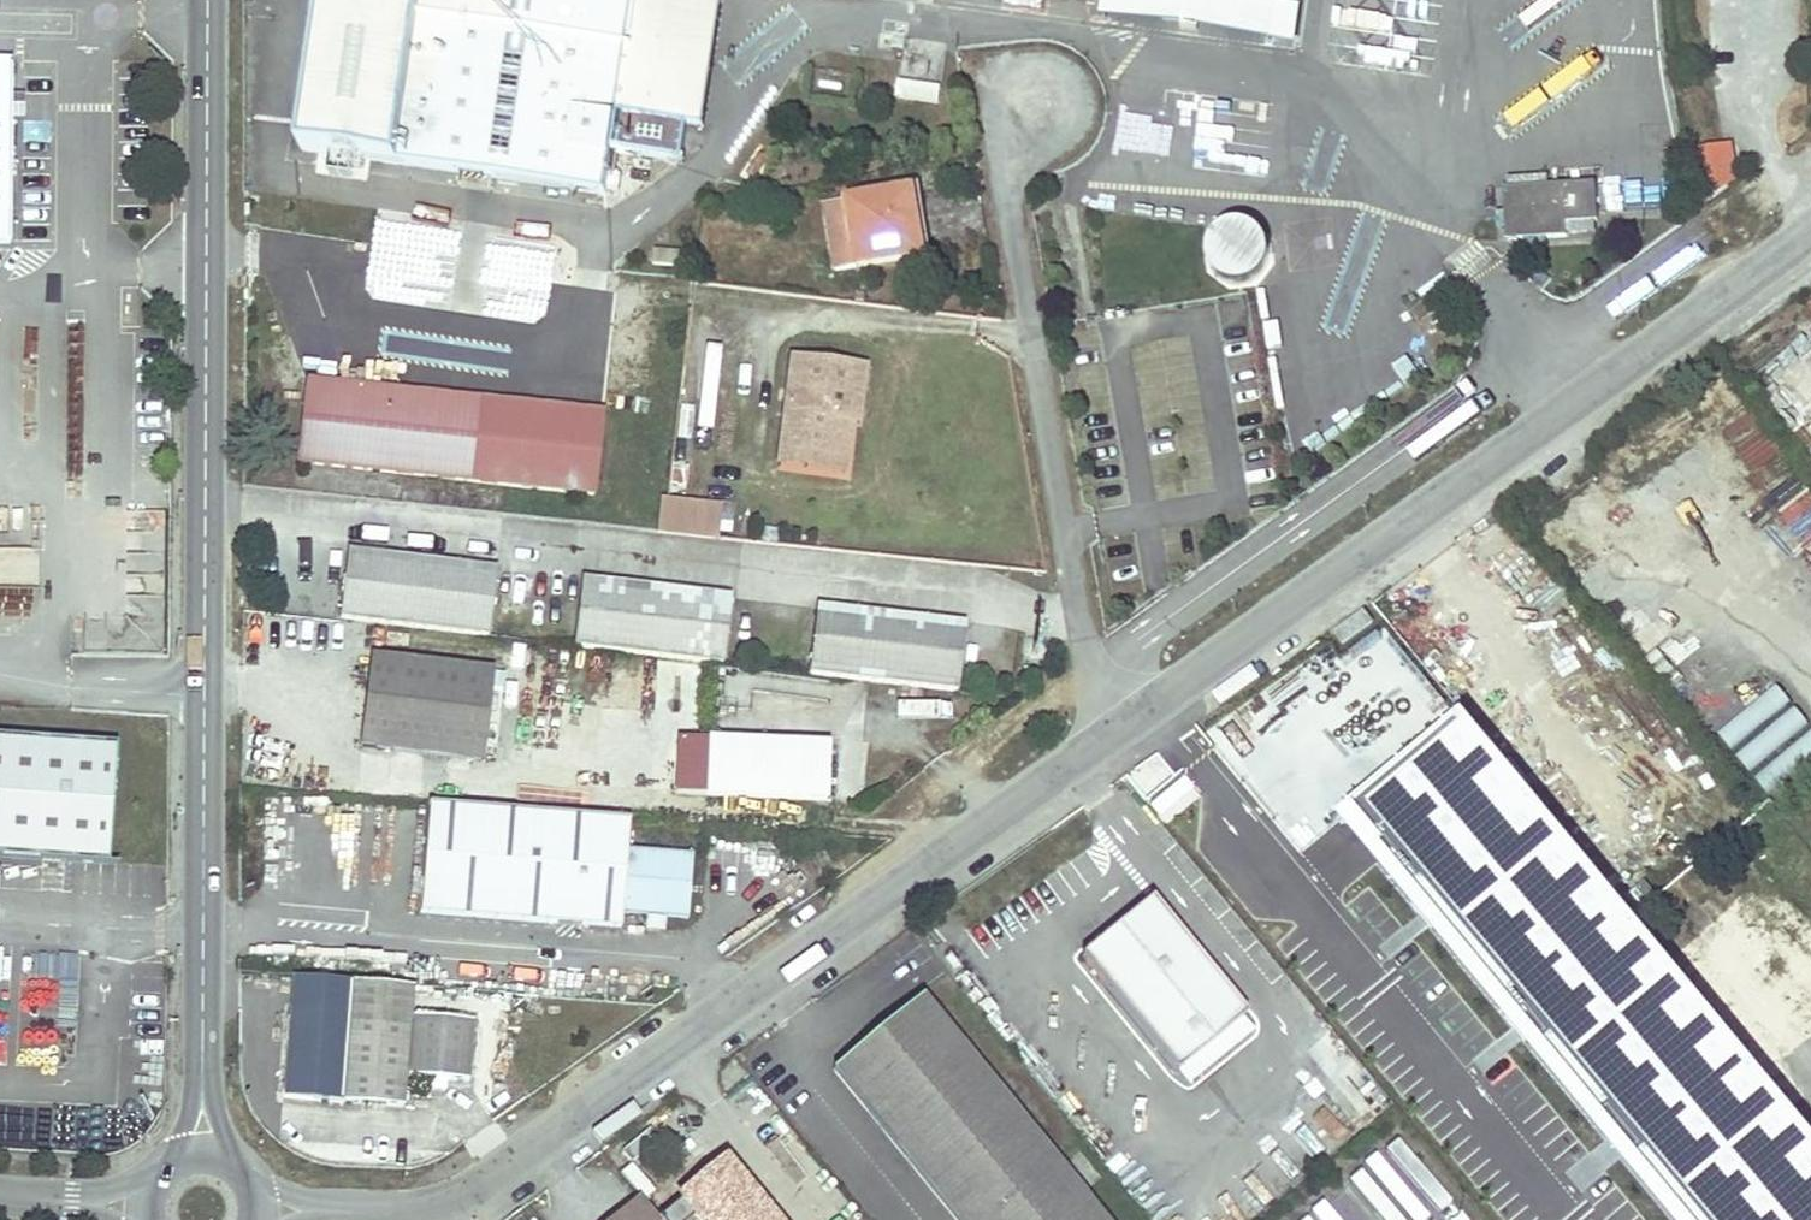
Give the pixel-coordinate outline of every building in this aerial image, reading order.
[(295,151),(602,196),(614,114),(630,0),(317,0),(295,151)] [(614,114),(699,127),(717,0),(630,0),(614,114)] [(1176,0),(1132,0),(1130,10),(1099,6),(1098,9),(1267,35),(1271,14),(1176,0)] [(1099,6),(1130,10),(1132,0),(1100,0),(1099,6)] [(1271,14),(1273,0),(1176,0),(1271,14)] [(11,243),(12,118),(12,105),(13,59),(0,59),(0,243),(11,243)] [(901,79),(899,96),(938,101),(941,85),(901,79)] [(26,118),(26,105),(12,105),(12,118),(26,118)] [(1693,153),(1703,209),(1740,182),(1733,146),(1693,153)] [(1597,221),(1595,184),(1504,189),(1507,240),(1566,237),(1565,222),(1597,221)] [(835,271),(879,264),(922,257),(912,192),(824,206),(835,271)] [(1434,268),(1412,283),(1420,295),(1443,280),(1434,268)] [(726,354),(700,350),(698,367),(724,371),(726,354)] [(850,421),(853,421),(856,422),(862,371),(790,361),(779,452),(831,459),(837,419),(850,421)] [(596,413),(305,382),(297,465),(588,495),(596,413)] [(777,465),(842,474),(850,421),(837,419),(831,459),(779,452),(777,465)] [(722,507),(661,500),(656,532),(657,532),(658,532),(658,533),(659,534),(659,535),(717,541),(722,507)] [(488,570),(340,553),(333,620),(480,637),(488,570)] [(722,597),(575,581),(567,647),(715,664),(722,597)] [(957,624),(810,608),(803,674),(851,680),(949,692),(957,624)] [(1372,622),(1363,611),(1333,633),(1341,645),(1372,622)] [(367,657),(361,702),(355,747),(479,762),(490,672),(367,657)] [(1768,688),(1710,735),(1723,752),(1781,704),(1768,688)] [(850,706),(849,721),(901,725),(902,709),(850,706)] [(1786,709),(1728,756),(1741,773),(1799,725),(1786,709)] [(1463,715),(1338,818),(1672,1219),(1810,1219),(1810,1135),(1463,715)] [(1747,779),(1761,796),(1810,754),(1810,738),(1805,731),(1747,779)] [(115,742),(0,735),(0,856),(72,861),(107,863),(115,742)] [(699,797),(704,740),(674,737),(669,794),(699,797)] [(825,750),(704,740),(699,797),(820,807),(825,750)] [(622,821),(421,804),(412,914),(613,930),(614,915),(680,920),(685,856),(619,851),(622,821)] [(1152,899),(1114,930),(1119,937),(1157,905),(1152,899)] [(1114,930),(1081,957),(1176,1073),(1247,1014),(1157,905),(1119,937),(1114,930)] [(657,933),(658,920),(638,919),(638,932),(657,933)] [(350,983),(340,1104),(401,1109),(403,1078),(461,1083),(465,1026),(408,1021),(411,988),(350,983)] [(878,1033),(834,1068),(957,1219),(1101,1219),(921,998),(878,1033)] [(725,1161),(679,1199),(696,1219),(774,1219),(725,1161)] [(639,1198),(612,1219),(657,1219),(639,1198)]
